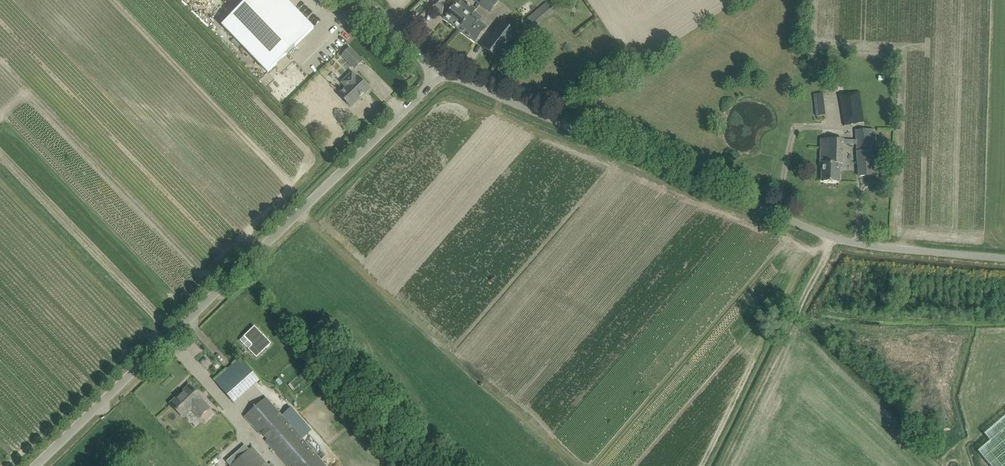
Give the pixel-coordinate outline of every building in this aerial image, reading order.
[(267,72),(313,28),(286,0),(249,0),(223,25),(267,72)] [(431,7),(442,15),(448,8),(449,6),(445,2),(446,0),(437,0),(431,7)] [(451,10),(445,18),(460,30),(476,10),(463,0),(462,0),(458,4),(456,3),(451,10)] [(482,6),(490,13),(499,1),(498,0),(487,0),(482,6)] [(548,0),(524,20),(532,29),(556,9),(548,0)] [(476,10),(460,30),(476,42),(487,28),(471,16),(476,10)] [(503,22),(489,40),(483,48),(497,59),(517,34),(503,22)] [(362,61),(350,48),(342,55),(355,68),(362,61)] [(835,71),(834,63),(826,64),(827,72),(835,71)] [(339,95),(344,100),(351,107),(370,89),(358,77),(357,78),(352,72),(343,81),(348,86),(339,95)] [(864,121),(859,92),(839,95),(844,126),(864,121)] [(874,129),(856,130),(857,152),(859,176),(874,175),(874,166),(872,143),(875,142),(874,129)] [(822,141),(822,152),(821,163),(823,163),(822,181),(839,182),(840,168),(842,168),(843,158),(844,142),(822,141)] [(255,327),(245,336),(253,345),(249,349),(257,358),(271,343),(255,327)] [(214,379),(232,402),(259,380),(240,358),(214,379)] [(200,417),(209,408),(201,400),(202,399),(190,386),(171,404),(183,417),(192,409),(200,417)] [(260,434),(262,433),(267,439),(266,440),(289,465),(326,465),(301,438),(282,416),(266,398),(245,416),(260,434)] [(282,416),(301,438),(306,434),(286,411),(282,416)] [(185,418),(190,424),(197,418),(192,412),(185,418)] [(978,451),(991,465),(1004,465),(1004,416),(984,433),(990,441),(978,451)] [(227,461),(231,465),(250,450),(245,445),(227,461)] [(252,448),(250,450),(231,465),(269,465),(252,448)]
